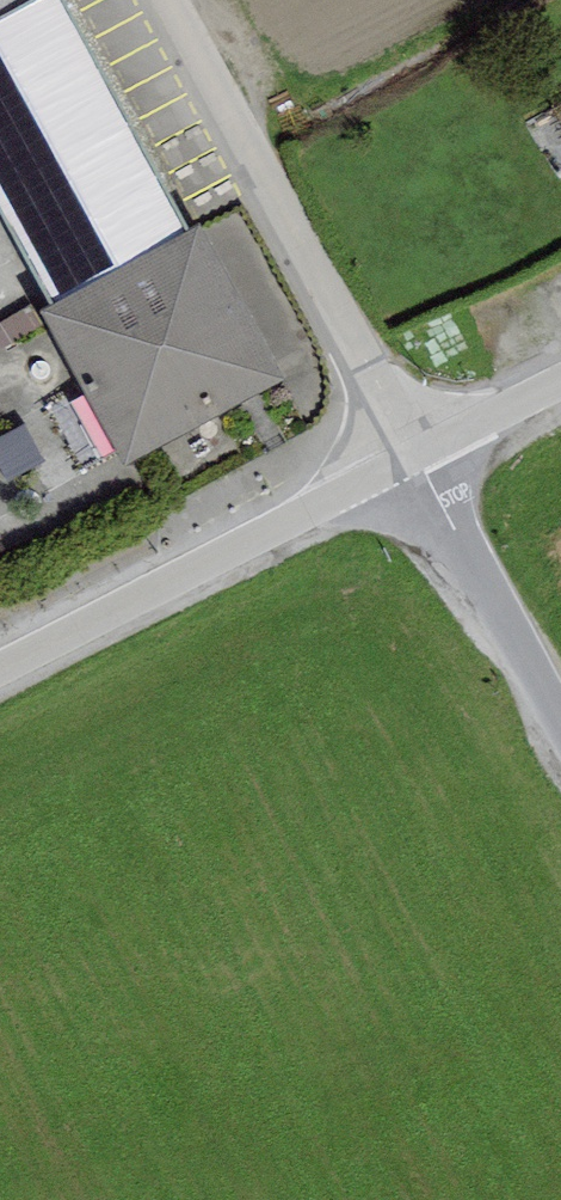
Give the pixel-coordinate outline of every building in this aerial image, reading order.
[(62,0),(0,0),(0,214),(52,312),(190,235),(62,0)] [(200,230),(190,235),(52,312),(40,318),(124,470),(284,383),(200,230)]
